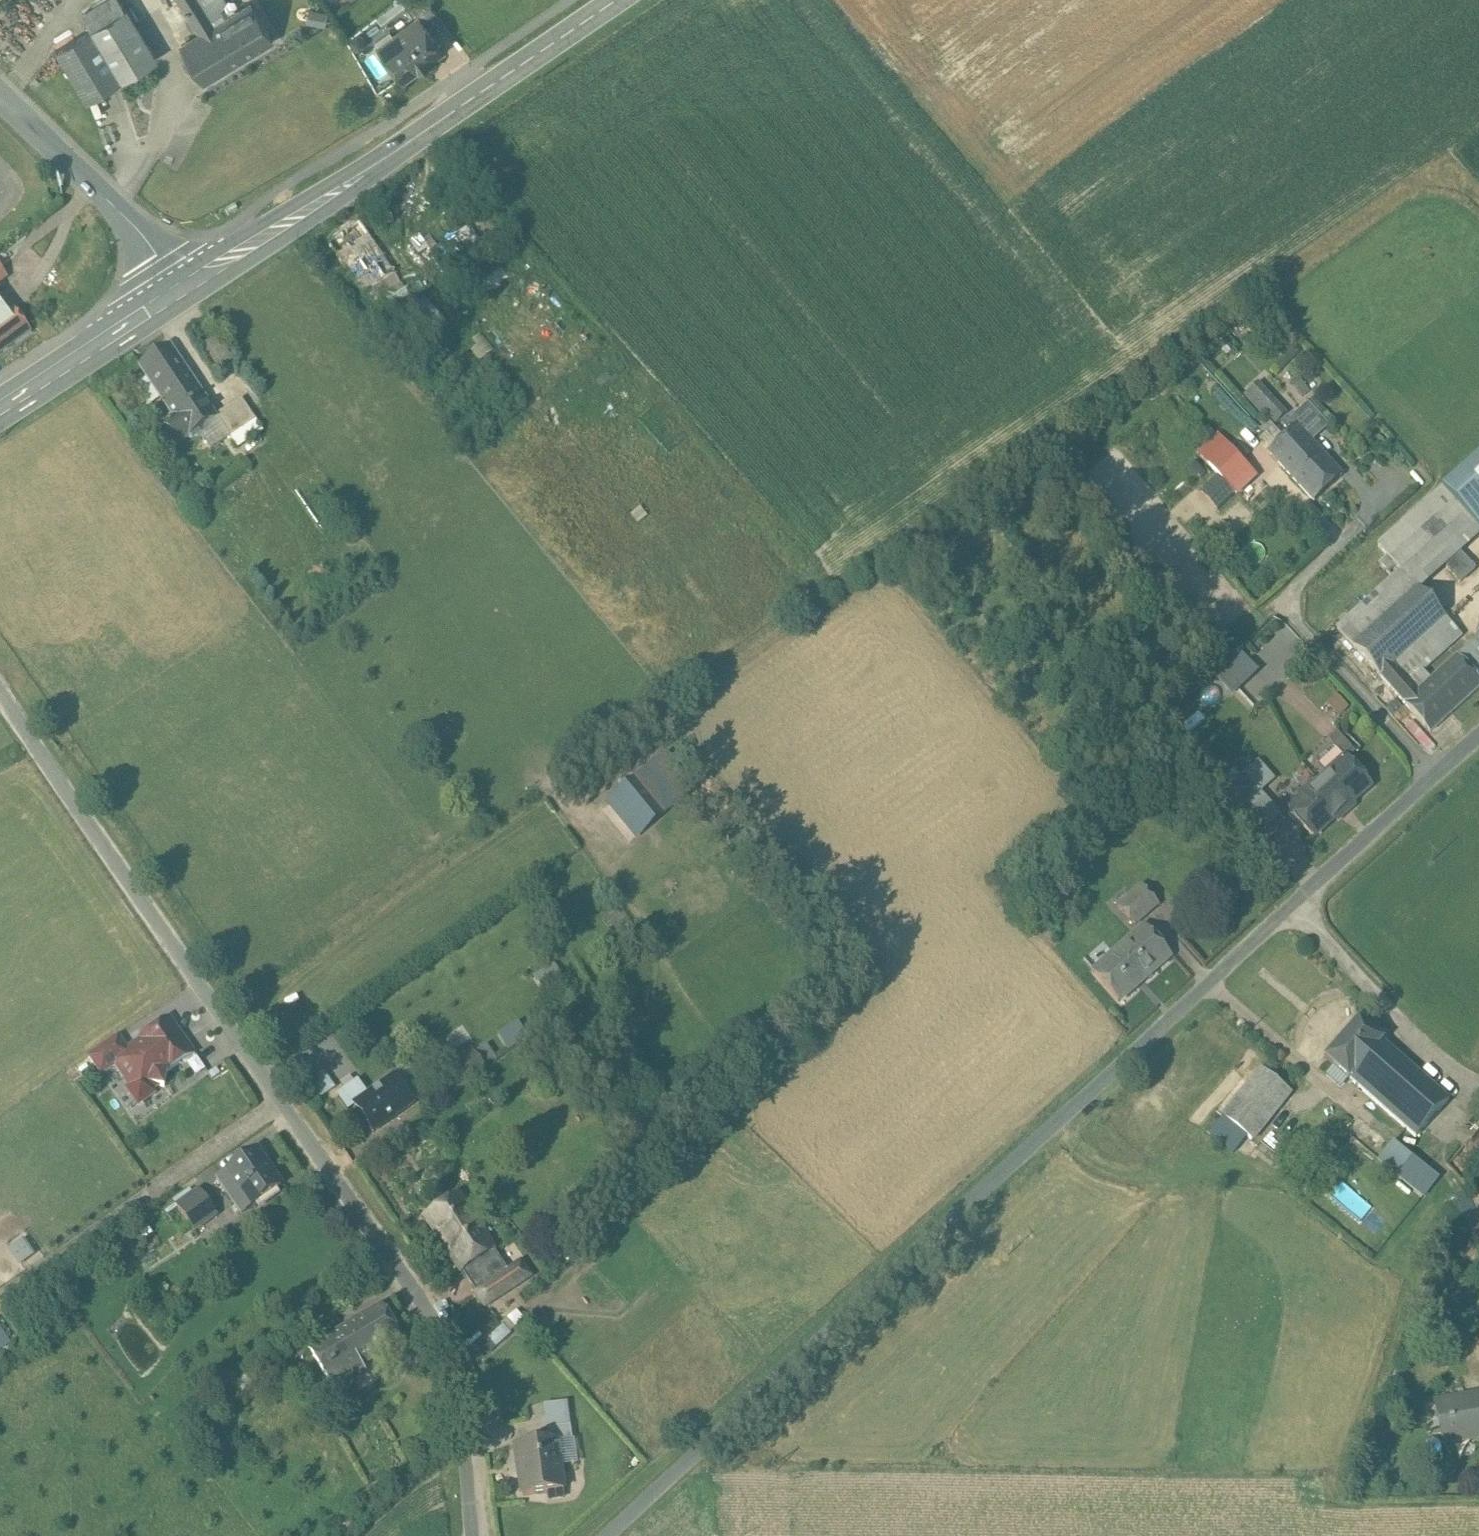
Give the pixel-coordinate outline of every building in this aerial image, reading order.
[(83,14),(91,30),(125,9),(119,0),(106,0),(83,14)] [(200,34),(217,24),(202,0),(179,0),(200,34)] [(217,24),(227,18),(220,8),(225,0),(202,0),(217,24)] [(426,0),(401,0),(419,23),(421,22),(422,24),(436,13),(426,0)] [(200,34),(181,45),(188,56),(184,58),(183,62),(188,70),(192,71),(196,69),(204,82),(273,40),(251,3),(200,34)] [(91,30),(56,50),(87,102),(156,61),(125,9),(91,30)] [(422,24),(421,22),(419,23),(396,40),(401,47),(385,58),(402,82),(419,70),(421,73),(432,65),(430,62),(443,53),(422,24)] [(395,274),(360,221),(329,241),(364,295),(395,274)] [(429,235),(421,241),(428,251),(436,246),(429,235)] [(448,258),(437,257),(436,273),(447,273),(448,258)] [(0,304),(0,356),(31,332),(13,308),(7,313),(0,304)] [(171,346),(139,367),(174,419),(175,420),(206,399),(171,346)] [(1285,413),(1259,384),(1247,395),(1266,415),(1268,413),(1275,422),(1285,413)] [(242,398),(217,416),(232,438),(257,420),(242,398)] [(206,399),(175,420),(174,419),(166,425),(179,443),(187,438),(193,439),(202,433),(203,428),(216,419),(204,401),(207,399),(206,399)] [(1291,420),(1285,425),(1291,431),(1297,426),(1291,420)] [(1341,474),(1297,426),(1291,431),(1285,437),(1318,473),(1314,476),(1326,488),(1341,474)] [(158,433),(145,442),(149,449),(163,440),(158,433)] [(1318,473),(1285,437),(1270,451),(1314,499),(1326,488),(1314,476),(1318,473)] [(1228,445),(1209,462),(1225,480),(1243,463),(1228,445)] [(1243,463),(1225,480),(1237,494),(1256,477),(1243,463)] [(1444,486),(1376,546),(1399,573),(1403,570),(1468,514),(1444,486)] [(1403,570),(1419,588),(1478,536),(1478,527),(1468,514),(1403,570)] [(1462,554),(1447,567),(1461,583),(1476,570),(1462,554)] [(1353,645),(1353,646),(1379,676),(1380,676),(1393,664),(1412,647),(1445,619),(1419,588),(1392,611),(1379,623),(1363,637),(1353,645)] [(1376,593),(1363,604),(1379,623),(1392,611),(1376,593)] [(1355,627),(1345,636),(1353,645),(1363,637),(1355,627)] [(1456,656),(1470,672),(1478,664),(1478,636),(1456,656)] [(1412,647),(1393,664),(1409,682),(1428,665),(1412,647)] [(1233,693),(1259,668),(1242,650),(1215,675),(1233,693)] [(1430,679),(1456,708),(1478,687),(1478,682),(1470,672),(1456,656),(1430,679)] [(1393,664),(1380,676),(1428,732),(1456,708),(1430,679),(1417,691),(1409,682),(1393,664)] [(668,754),(638,780),(665,813),(696,788),(668,754)] [(1345,758),(1317,783),(1312,783),(1300,793),(1300,798),(1288,808),(1313,836),(1333,818),(1338,819),(1353,805),(1353,801),(1370,786),(1345,758)] [(1261,792),(1244,772),(1234,781),(1251,800),(1261,792)] [(665,813),(638,780),(616,798),(643,831),(665,813)] [(1251,800),(1234,781),(1220,793),(1238,812),(1251,800)] [(1265,795),(1250,808),(1267,827),(1282,814),(1265,795)] [(1140,887),(1119,906),(1118,906),(1117,907),(1118,909),(1119,908),(1133,924),(1133,925),(1134,926),(1135,925),(1135,924),(1156,905),(1157,905),(1158,904),(1157,903),(1142,887),(1141,886),(1140,887)] [(1143,927),(1093,972),(1092,973),(1093,974),(1118,1000),(1117,1001),(1118,1002),(1120,1001),(1119,1001),(1169,956),(1171,955),(1170,954),(1169,954),(1145,927),(1144,926),(1143,927)] [(155,1029),(127,1049),(119,1036),(89,1057),(102,1075),(116,1065),(131,1086),(127,1089),(139,1105),(155,1093),(152,1090),(158,1086),(164,1087),(167,1073),(195,1054),(171,1020),(157,1031),(155,1029)] [(496,1035),(507,1050),(528,1035),(516,1020),(496,1035)] [(1358,1022),(1324,1062),(1348,1082),(1349,1082),(1382,1043),(1382,1042),(1358,1022)] [(1382,1043),(1349,1082),(1417,1139),(1450,1101),(1382,1043)] [(465,1064),(446,1078),(454,1089),(473,1075),(465,1064)] [(1291,1096),(1261,1070),(1220,1116),(1250,1143),(1291,1096)] [(326,1071),(311,1078),(318,1095),(333,1089),(326,1071)] [(407,1094),(396,1077),(382,1087),(393,1101),(388,1105),(396,1117),(427,1095),(420,1085),(407,1094)] [(382,1087),(356,1105),(375,1132),(396,1117),(388,1105),(393,1101),(382,1087)] [(1343,1093),(1336,1100),(1373,1139),(1380,1132),(1343,1093)] [(1439,1186),(1393,1147),(1381,1162),(1426,1201),(1439,1186)] [(281,1187),(256,1151),(217,1178),(233,1200),(242,1194),(252,1207),(281,1187)] [(200,1190),(178,1206),(194,1230),(217,1214),(200,1190)] [(494,1248),(458,1195),(427,1216),(462,1269),(463,1269),(494,1248)] [(494,1248),(463,1269),(478,1292),(509,1271),(494,1248)] [(478,1292),(477,1292),(487,1306),(518,1284),(509,1271),(478,1292)] [(381,1304),(307,1348),(333,1391),(352,1380),(346,1369),(401,1336),(381,1304)] [(1437,1406),(1445,1444),(1478,1436),(1478,1397),(1437,1406)] [(543,1412),(545,1427),(568,1424),(566,1409),(543,1412)] [(556,1440),(557,1442),(572,1439),(570,1424),(568,1424),(545,1427),(547,1441),(556,1440)] [(547,1441),(514,1446),(521,1496),(563,1491),(557,1442),(556,1440),(547,1441)]
